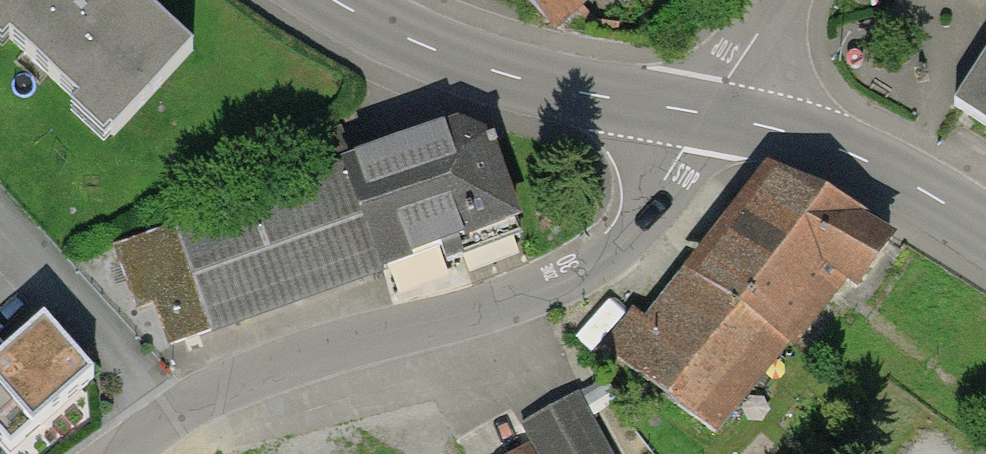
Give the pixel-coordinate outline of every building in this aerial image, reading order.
[(136,0),(0,0),(0,29),(115,135),(192,52),(136,0)] [(546,22),(571,0),(527,0),(546,22)] [(953,106),(985,127),(985,55),(953,106)] [(459,129),(177,228),(213,329),(441,248),(446,262),(521,236),(488,142),(459,129)] [(770,180),(696,278),(782,344),(836,277),(853,287),(888,242),(770,180)] [(213,329),(177,228),(118,249),(134,293),(152,287),(172,344),(213,329)] [(635,316),(609,352),(715,435),(782,344),(696,278),(688,272),(648,324),(635,316)] [(11,450),(93,377),(44,321),(9,352),(0,342),(0,438),(11,450)] [(576,394),(519,426),(531,447),(518,453),(609,453),(576,394)]
